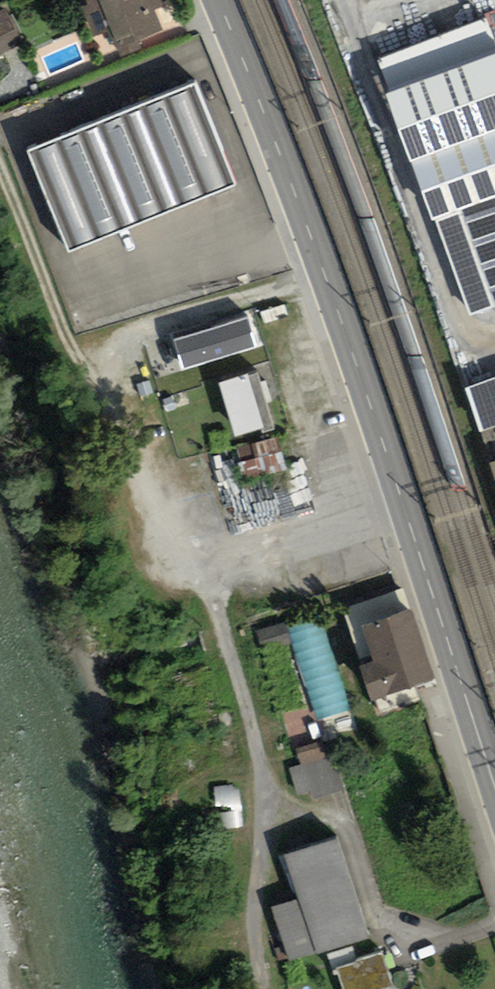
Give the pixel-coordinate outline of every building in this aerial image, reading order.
[(89,4),(84,6),(93,29),(108,23),(120,51),(134,46),(130,36),(156,26),(147,5),(154,3),(153,0),(88,0),(89,4)] [(2,8),(0,8),(0,41),(13,36),(2,8)] [(494,49),(483,19),(378,58),(390,89),(494,49)] [(193,77),(25,145),(66,247),(234,179),(193,77)] [(464,178),(437,188),(443,205),(470,196),(464,178)] [(462,201),(494,293),(494,190),(472,198),(462,201)] [(245,314),(207,325),(215,353),(253,342),(245,314)] [(452,347),(477,422),(494,416),(494,375),(489,377),(476,339),(452,347)] [(197,386),(187,350),(167,356),(178,391),(197,386)] [(255,368),(222,378),(237,428),(258,422),(260,428),(272,424),(255,368)] [(477,422),(490,459),(494,457),(494,417),(477,422)] [(278,451),(274,436),(252,442),(256,456),(278,451)] [(347,604),(345,609),(380,709),(418,696),(412,675),(429,670),(402,587),(347,604)] [(354,709),(324,614),(292,624),(321,719),(354,709)] [(273,636),(269,623),(257,627),(261,640),(273,636)] [(343,785),(332,752),(300,762),(312,796),(343,785)] [(247,824),(243,785),(220,788),(222,808),(224,808),(226,826),(247,824)] [(336,835),(286,851),(316,947),(367,931),(336,835)] [(341,988),(386,988),(384,984),(389,982),(378,948),(353,956),(354,958),(333,965),(341,988)]
